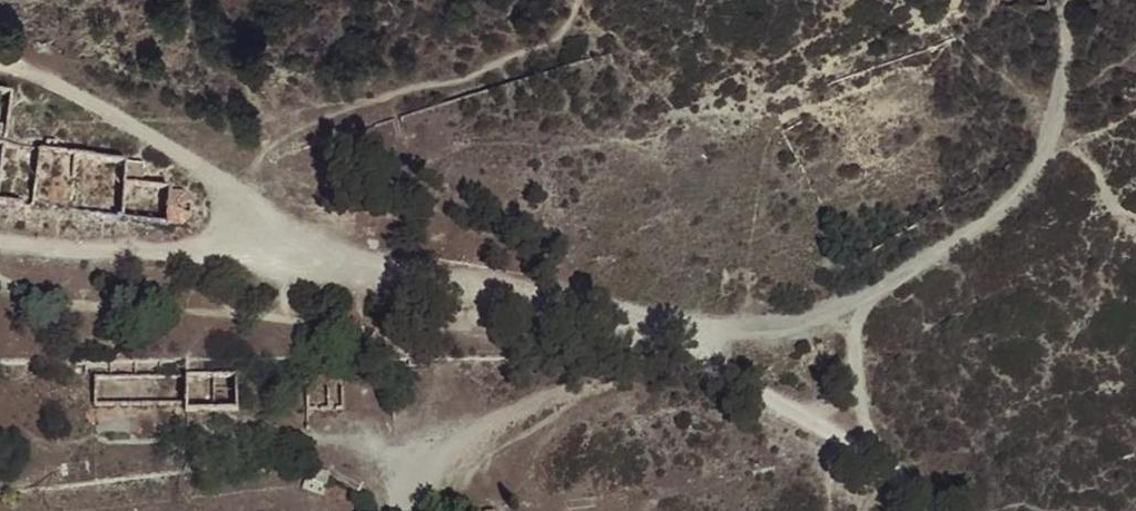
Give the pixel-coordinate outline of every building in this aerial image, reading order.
[(173,186),(167,221),(189,225),(195,190),(173,186)] [(192,407),(238,405),(237,374),(191,376),(192,407)]
